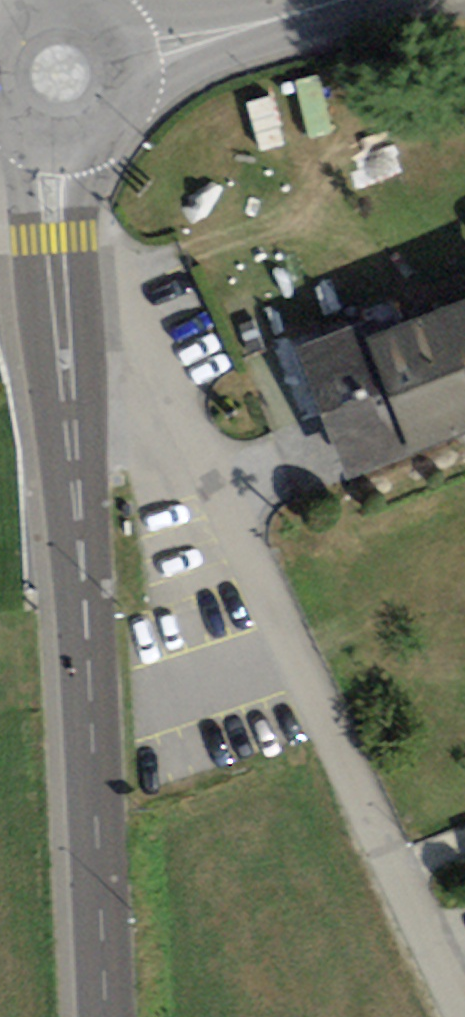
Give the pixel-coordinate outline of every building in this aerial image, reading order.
[(336,469),(435,432),(440,444),(464,435),(464,309),(299,370),(336,469)]
